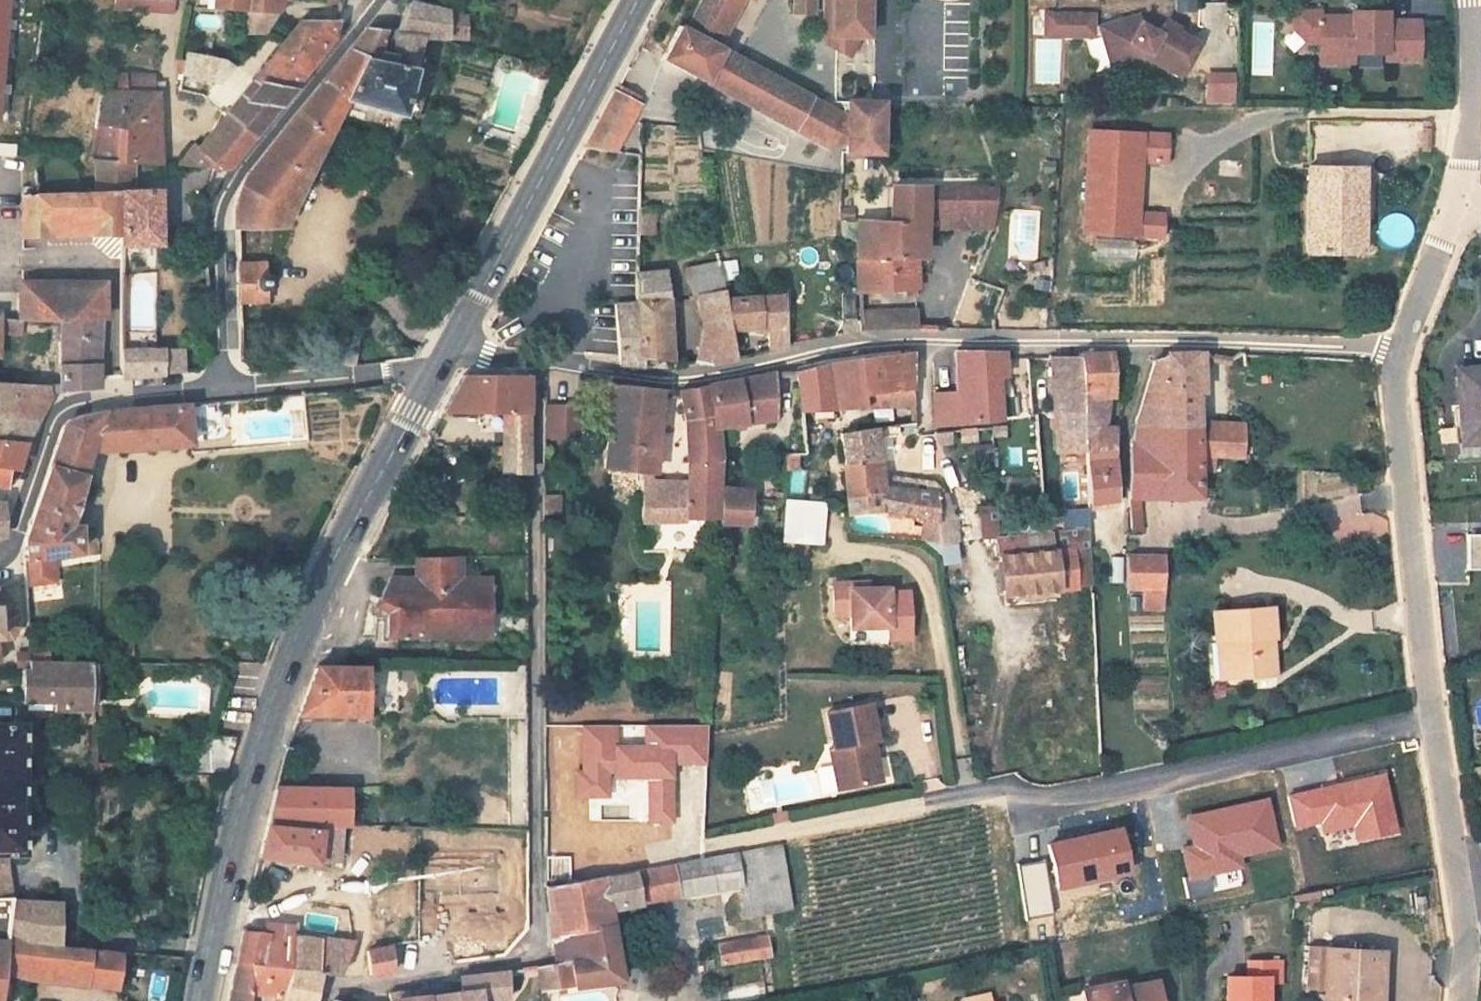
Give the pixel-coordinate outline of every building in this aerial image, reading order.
[(9,0),(0,0),(0,112),(9,0)] [(117,14),(175,18),(177,0),(118,0),(117,14)] [(235,20),(270,21),(272,0),(209,0),(208,19),(235,20)] [(846,154),(846,163),(888,163),(887,112),(847,112),(847,121),(818,107),(816,110),(807,106),(809,101),(719,53),(743,8),(751,12),(757,0),(700,0),(682,34),(676,31),(657,65),(793,133),(795,128),(805,133),(803,137),(825,149),(827,145),(846,154)] [(801,27),(821,27),(821,0),(801,0),(801,27)] [(860,71),(868,49),(878,49),(876,0),(833,0),(833,57),(860,71)] [(302,18),(337,18),(337,2),(302,2),(302,18)] [(398,31),(425,35),(473,37),(477,16),(412,4),(398,31)] [(1336,57),(1337,70),(1355,69),(1355,60),(1387,59),(1387,66),(1422,66),(1421,27),(1389,28),(1389,18),(1354,18),(1354,23),(1322,23),(1322,18),(1295,19),(1295,36),(1308,51),(1319,51),(1320,57),(1336,57)] [(270,21),(235,20),(232,42),(259,38),(270,21)] [(1046,22),(1046,42),(1066,42),(1066,23),(1046,22)] [(1066,23),(1066,42),(1102,43),(1109,65),(1128,60),(1131,69),(1146,65),(1178,82),(1196,49),(1176,38),(1178,35),(1164,27),(1156,39),(1141,31),(1138,22),(1100,34),(1093,34),(1093,23),(1066,23)] [(298,32),(258,84),(302,81),(334,42),(336,27),(298,32)] [(425,35),(398,31),(370,29),(348,55),(309,103),(245,183),(237,198),(236,220),(286,210),(363,112),(409,123),(414,114),(430,117),(441,74),(420,69),(425,35)] [(1336,57),(1320,57),(1320,70),(1337,70),(1336,57)] [(1128,60),(1109,65),(1112,74),(1131,69),(1128,60)] [(225,67),(186,65),(182,87),(225,87),(234,75),(230,68),(225,67)] [(1234,103),(1234,71),(1210,71),(1210,103),(1234,103)] [(302,81),(258,84),(252,82),(224,117),(251,144),(268,123),(302,81)] [(124,87),(126,105),(153,104),(152,86),(124,87)] [(624,88),(621,94),(639,104),(642,97),(624,88)] [(639,104),(621,94),(616,91),(586,147),(614,153),(639,104)] [(96,173),(115,175),(132,175),(155,177),(156,104),(153,104),(126,105),(97,107),(89,173),(96,173)] [(230,167),(251,144),(224,117),(194,156),(190,153),(172,178),(199,180),(214,188),(218,181),(230,167)] [(1095,138),(1093,240),(1170,240),(1171,218),(1148,218),(1149,167),(1172,167),(1172,136),(1095,138)] [(1375,166),(1316,168),(1319,252),(1377,250),(1375,166)] [(122,191),(122,208),(122,244),(122,266),(136,265),(137,255),(158,254),(159,204),(132,204),(132,175),(115,175),(96,173),(96,189),(122,191)] [(96,189),(95,207),(122,208),(122,191),(96,189)] [(863,231),(862,298),(909,296),(908,303),(919,303),(921,233),(931,232),(930,193),(895,193),(894,230),(863,231)] [(930,193),(931,232),(988,236),(986,193),(930,193)] [(1002,193),(986,193),(988,236),(999,236),(1002,193)] [(122,208),(95,207),(84,206),(28,204),(28,242),(122,244),(122,208)] [(660,233),(660,205),(645,204),(644,233),(660,233)] [(692,257),(696,281),(724,276),(720,252),(692,257)] [(644,258),(643,281),(674,282),(675,259),(644,258)] [(277,275),(235,277),(236,318),(278,316),(278,307),(286,306),(288,303),(289,301),(290,297),(290,293),(289,291),(287,288),(286,286),(277,286),(277,275)] [(735,336),(730,306),(724,276),(696,281),(711,368),(739,362),(735,336)] [(674,282),(643,281),(642,310),(620,313),(620,360),(621,367),(652,374),(652,363),(672,364),(674,282)] [(27,327),(60,329),(101,329),(100,296),(28,295),(27,327)] [(861,315),(862,298),(845,298),(844,315),(861,315)] [(784,299),(730,306),(735,336),(764,332),(768,357),(793,353),(784,299)] [(919,314),(861,315),(861,337),(918,335),(919,314)] [(101,379),(101,329),(60,329),(61,392),(74,391),(95,389),(99,387),(101,383),(101,379)] [(340,347),(341,373),(369,370),(366,344),(340,347)] [(179,351),(160,352),(161,376),(181,375),(179,351)] [(161,376),(160,352),(151,352),(122,353),(122,378),(161,376)] [(960,398),(936,399),(937,429),(1003,421),(1000,379),(1011,378),(1009,356),(959,358),(960,398)] [(866,409),(913,405),(909,359),(860,365),(866,409)] [(1116,439),(1119,428),(1109,427),(1108,399),(1113,399),(1114,361),(1083,361),(1083,370),(1086,412),(1088,455),(1116,451),(1116,439)] [(1151,369),(1128,439),(1196,440),(1195,456),(1208,457),(1237,458),(1237,428),(1196,426),(1199,363),(1166,362),(1162,370),(1151,369)] [(866,409),(860,365),(841,367),(825,372),(831,411),(834,411),(866,409)] [(1086,412),(1083,370),(1053,367),(1055,415),(1086,412)] [(803,378),(803,413),(831,411),(825,372),(803,378)] [(1452,447),(1480,446),(1480,374),(1456,374),(1458,431),(1452,432),(1452,447)] [(467,384),(445,434),(503,427),(503,477),(527,477),(527,378),(467,384)] [(36,423),(43,410),(52,393),(54,385),(53,383),(0,388),(0,423),(36,423)] [(685,470),(722,467),(724,433),(781,428),(779,384),(683,392),(685,470)] [(610,477),(644,478),(649,478),(655,393),(617,389),(610,477)] [(94,552),(93,529),(76,530),(100,460),(207,452),(203,405),(146,411),(125,414),(83,420),(76,425),(72,431),(59,467),(38,523),(31,543),(30,562),(34,562),(36,577),(37,587),(72,583),(69,556),(94,552)] [(565,405),(549,405),(548,437),(564,438),(565,405)] [(831,411),(803,413),(804,456),(804,459),(840,456),(838,436),(834,411),(831,411)] [(27,448),(32,437),(36,423),(0,423),(0,448),(27,448)] [(941,522),(938,496),(889,486),(884,433),(838,436),(840,456),(847,515),(888,512),(941,522)] [(1130,447),(1129,501),(1130,529),(1144,529),(1144,501),(1199,500),(1200,472),(1202,462),(1213,462),(1208,457),(1195,456),(1196,440),(1128,439),(1130,447)] [(21,472),(23,464),(27,448),(0,448),(0,470),(21,472)] [(1116,451),(1088,455),(1091,502),(1117,501),(1116,451)] [(783,476),(804,474),(804,459),(804,456),(783,456),(783,476)] [(722,467),(685,470),(686,492),(645,493),(645,527),(718,526),(722,467)] [(0,470),(0,485),(17,485),(21,472),(0,470)] [(804,474),(783,476),(782,503),(783,509),(791,510),(825,513),(824,503),(806,504),(804,474)] [(560,501),(545,502),(545,519),(560,519),(560,501)] [(757,530),(757,502),(725,501),(723,529),(723,531),(757,530)] [(0,503),(0,537),(11,533),(5,503),(0,503)] [(978,505),(978,537),(996,537),(996,505),(978,505)] [(825,513),(791,510),(794,545),(829,542),(825,513)] [(1364,537),(1389,534),(1386,513),(1362,516),(1364,537)] [(1005,591),(1078,588),(1076,551),(1092,550),(1091,529),(1001,534),(1005,591)] [(1466,566),(1480,566),(1480,532),(1466,533),(1466,566)] [(1076,551),(1078,588),(1093,587),(1092,550),(1076,551)] [(1128,559),(1129,590),(1144,589),(1165,588),(1164,558),(1128,559)] [(410,637),(410,669),(525,672),(525,646),(502,645),(502,609),(471,608),(471,585),(426,586),(426,610),(404,611),(395,629),(410,637)] [(846,589),(847,620),(863,621),(863,630),(900,630),(899,594),(881,595),(881,588),(846,589)] [(1165,588),(1144,589),(1144,601),(1166,600),(1165,588)] [(0,597),(0,670),(4,669),(2,647),(16,645),(24,639),(30,631),(30,622),(27,610),(16,602),(0,603),(0,597)] [(1210,646),(1212,682),(1269,678),(1267,642),(1272,642),(1270,611),(1213,615),(1215,646),(1210,646)] [(142,652),(141,642),(125,642),(125,652),(142,652)] [(33,659),(32,674),(37,674),(46,675),(45,660),(44,659),(33,659)] [(121,661),(99,661),(45,660),(46,675),(37,674),(37,705),(76,705),(76,717),(99,717),(99,698),(111,698),(115,698),(116,678),(122,678),(121,661)] [(383,730),(384,691),(325,690),(307,730),(383,730)] [(99,698),(99,717),(111,717),(111,698),(99,698)] [(831,770),(839,768),(845,793),(880,786),(875,763),(871,763),(868,751),(873,749),(871,744),(876,743),(869,708),(827,716),(834,750),(827,751),(831,770)] [(21,726),(11,726),(0,726),(0,777),(36,776),(37,726),(21,726)] [(236,781),(253,733),(229,731),(203,732),(196,780),(236,781)] [(99,732),(98,776),(109,776),(109,733),(99,732)] [(21,897),(15,856),(34,854),(36,776),(0,777),(0,898),(21,897)] [(268,829),(284,829),(340,829),(361,829),(362,800),(279,799),(268,829)] [(322,833),(284,829),(268,829),(260,855),(319,864),(319,861),(322,833)] [(337,862),(340,829),(284,829),(322,833),(319,861),(337,862)] [(446,885),(443,845),(422,847),(425,886),(446,885)] [(531,1000),(543,1000),(616,985),(602,917),(676,900),(674,897),(737,884),(745,916),(763,911),(755,879),(751,866),(765,862),(762,849),(543,894),(549,923),(555,927),(555,932),(556,937),(551,943),(557,971),(527,978),(531,1000)] [(768,876),(765,862),(751,866),(755,879),(768,876)] [(568,864),(543,864),(543,886),(568,885),(568,864)] [(18,932),(21,897),(0,898),(0,931),(18,932)] [(21,897),(18,932),(27,937),(51,942),(51,900),(21,897)] [(73,902),(51,900),(51,942),(72,945),(73,902)] [(237,964),(264,966),(257,1000),(304,1000),(304,998),(307,970),(384,968),(387,915),(355,914),(312,914),(312,939),(259,940),(243,936),(237,964)] [(14,970),(18,932),(0,931),(0,1000),(10,1000),(14,970)] [(121,950),(72,945),(51,942),(27,937),(18,932),(14,970),(37,975),(54,980),(116,988),(121,950)] [(756,944),(717,952),(722,971),(759,962),(756,944)] [(1311,983),(1329,985),(1328,1000),(1385,1000),(1386,992),(1376,991),(1378,949),(1313,947),(1311,983)] [(1277,975),(1277,959),(1242,959),(1242,975),(1277,975)] [(237,964),(230,1000),(257,1000),(264,966),(237,964)] [(1156,979),(1122,986),(1121,978),(1080,988),(1083,1000),(1161,1000),(1156,979)] [(1264,978),(1224,979),(1224,1000),(1265,1000),(1264,978)] [(474,1000),(506,1000),(504,982),(473,984),(474,1000)] [(473,984),(449,986),(450,998),(419,1000),(474,1000),(473,984)]
